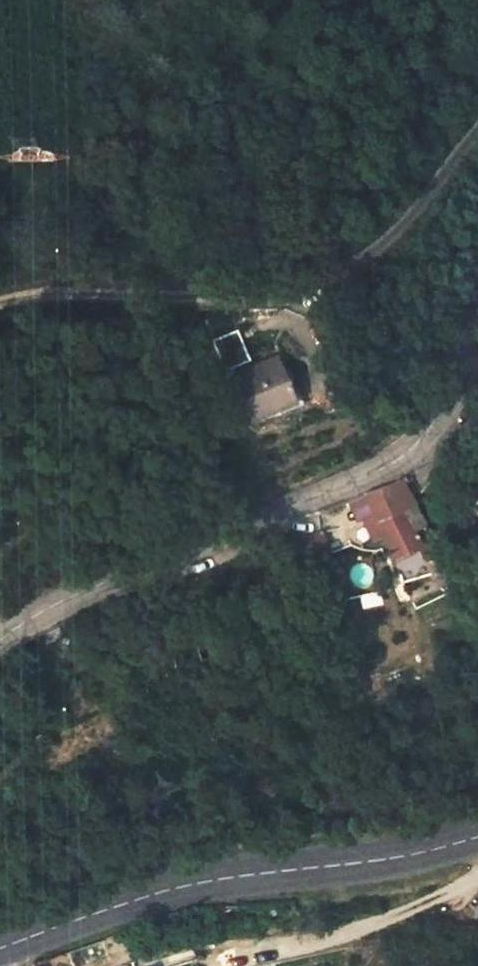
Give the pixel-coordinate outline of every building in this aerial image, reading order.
[(229,372),(247,415),(296,397),(278,352),(229,372)] [(436,555),(396,484),(361,496),(372,519),(363,523),(371,540),(380,535),(391,559),(414,548),(418,556),(421,560),(436,555)] [(285,537),(295,564),(320,556),(311,533),(304,530),(285,537)]
